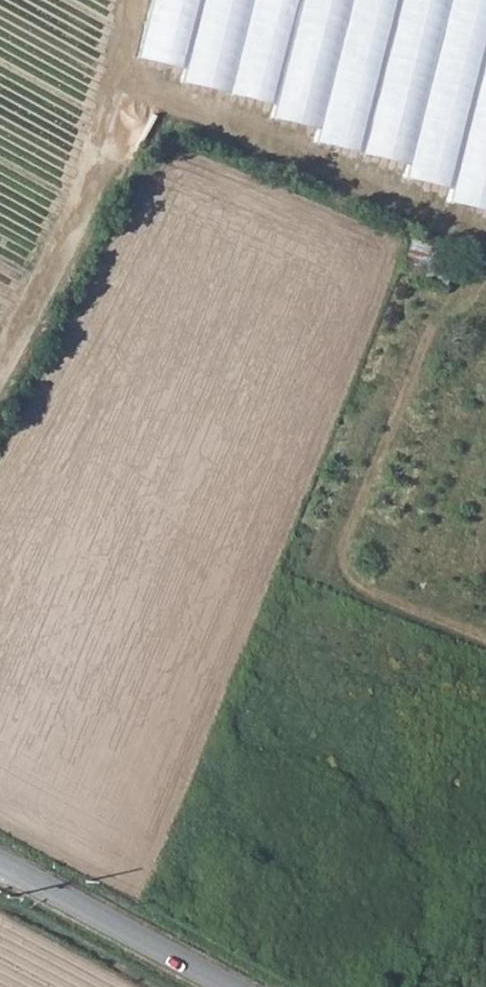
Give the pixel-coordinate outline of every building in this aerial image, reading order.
[(140,60),(451,203),(485,216),(485,0),(154,0),(140,60)]
